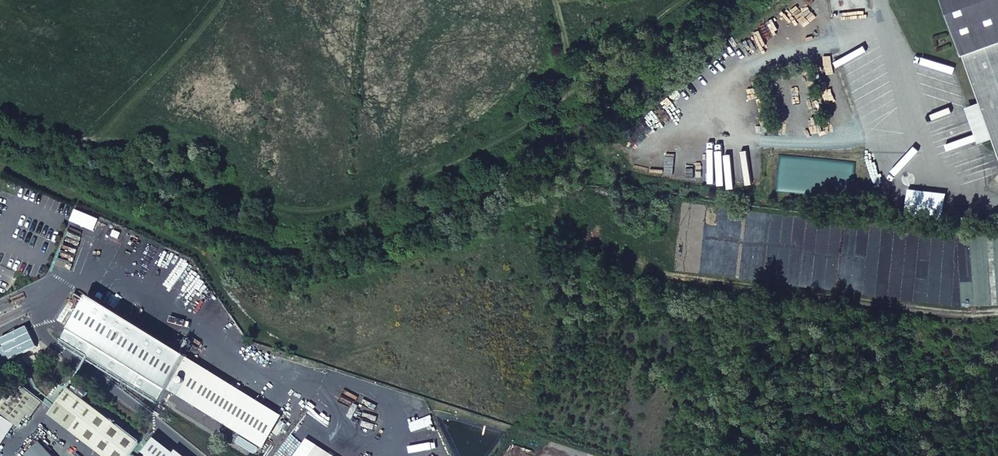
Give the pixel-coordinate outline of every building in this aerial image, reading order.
[(997,147),(997,0),(944,0),(997,147)] [(283,418),(90,300),(70,332),(263,451),(283,418)] [(105,455),(131,455),(141,444),(70,389),(51,414),(105,455)] [(3,408),(0,412),(0,454),(24,425),(3,408)] [(46,443),(31,455),(56,455),(46,443)]
